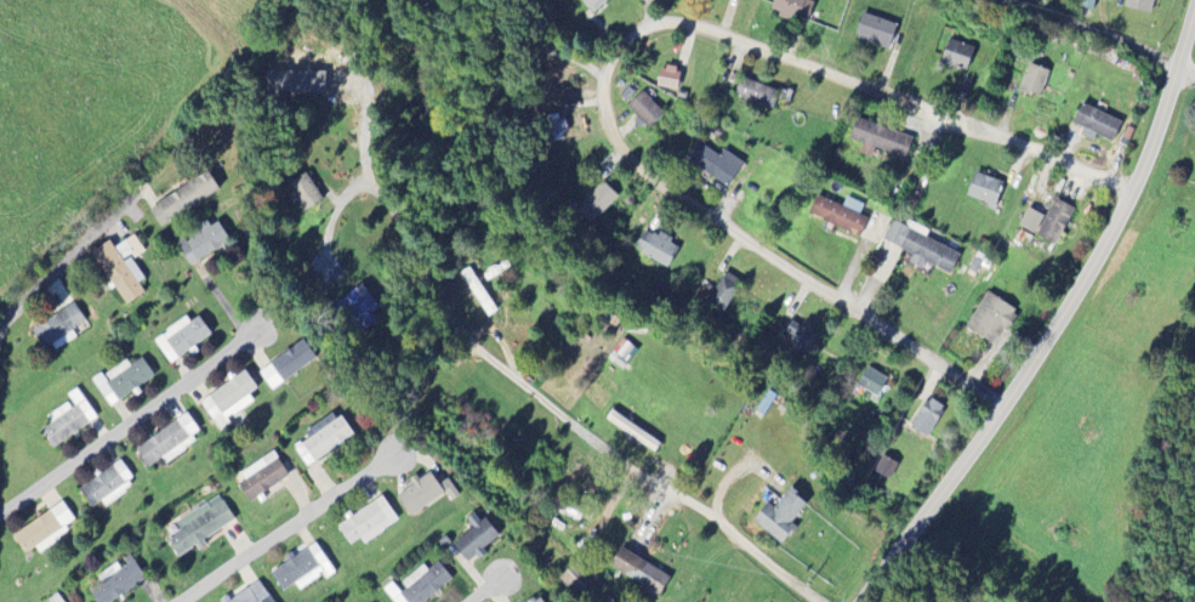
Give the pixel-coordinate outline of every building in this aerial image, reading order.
[(594,15),(610,0),(580,0),(594,15)] [(808,24),(814,0),(813,0),(775,0),(771,15),(808,24)] [(1124,9),(1151,15),(1155,0),(1126,0),(1124,9)] [(897,26),(862,15),(854,40),(889,51),(897,26)] [(967,73),(975,49),(948,41),(941,65),(967,73)] [(1040,99),(1050,72),(1029,65),(1020,92),(1040,99)] [(681,71),(661,67),(657,88),(677,91),(681,71)] [(270,70),(271,81),(327,80),(326,69),(270,70)] [(779,92),(741,79),(735,96),(773,110),(779,92)] [(627,109),(650,130),(664,115),(642,94),(627,109)] [(1113,144),(1122,124),(1082,106),(1074,125),(1084,130),(1081,136),(1094,142),(1097,137),(1113,144)] [(549,117),(553,143),(566,141),(562,115),(549,117)] [(874,150),(906,160),(913,139),(856,121),(850,141),(863,145),(860,156),(871,159),(874,150)] [(743,165),(724,152),(719,158),(696,143),(685,160),(728,188),(743,165)] [(219,193),(208,174),(148,210),(160,229),(219,193)] [(995,209),(1003,183),(975,174),(966,200),(995,209)] [(289,184),(302,213),(321,204),(308,175),(289,184)] [(591,226),(618,198),(603,183),(576,211),(591,226)] [(864,206),(846,199),(842,208),(816,198),(808,218),(860,238),(867,219),(860,216),(864,206)] [(1027,210),(1018,228),(1057,247),(1074,211),(1055,201),(1046,219),(1027,210)] [(884,243),(912,256),(909,264),(921,270),(924,264),(950,277),(960,256),(929,241),(932,234),(908,222),(905,228),(893,222),(884,243)] [(219,223),(210,228),(208,223),(185,234),(187,238),(176,243),(187,266),(230,245),(219,223)] [(680,247),(659,236),(658,239),(644,232),(634,251),(668,269),(680,247)] [(125,307),(145,295),(138,284),(144,281),(131,259),(143,252),(134,237),(114,250),(109,243),(92,254),(125,307)] [(726,315),(743,284),(724,274),(707,305),(726,315)] [(336,305),(359,337),(378,322),(372,315),(379,310),(362,286),(336,305)] [(1019,312),(987,294),(966,330),(994,346),(1003,331),(1007,333),(1019,312)] [(31,332),(46,355),(77,336),(74,331),(85,323),(74,305),(31,332)] [(199,318),(190,324),(186,318),(153,342),(170,366),(211,336),(199,318)] [(817,337),(790,324),(783,339),(810,352),(817,337)] [(624,371),(637,350),(622,341),(609,361),(624,371)] [(270,391),(317,364),(306,344),(258,371),(270,391)] [(102,374),(91,380),(109,408),(154,379),(142,360),(130,367),(126,362),(104,377),(102,374)] [(878,398),(887,380),(866,369),(857,387),(878,398)] [(200,403),(220,434),(233,425),(230,421),(256,405),(250,396),(258,391),(246,373),(200,403)] [(40,432),(52,450),(97,420),(76,389),(65,397),(69,403),(46,418),(50,425),(40,432)] [(944,408),(924,400),(912,431),(932,438),(944,408)] [(606,421),(655,454),(661,445),(612,412),(606,421)] [(306,468),(355,437),(340,413),(306,435),(310,440),(294,449),(306,468)] [(148,469),(162,460),(164,464),(203,437),(188,415),(135,451),(148,469)] [(290,477),(274,454),(234,481),(250,504),(290,477)] [(873,473),(889,482),(898,465),(882,456),(873,473)] [(79,492),(92,510),(101,503),(104,508),(136,484),(120,461),(79,492)] [(410,518),(447,496),(451,503),(459,498),(448,480),(438,486),(431,475),(419,482),(419,481),(396,495),(410,518)] [(796,529),(791,525),(808,504),(790,490),(774,510),(768,505),(753,523),(782,547),(796,529)] [(175,524),(180,533),(167,540),(177,559),(196,549),(195,547),(236,525),(221,498),(175,524)] [(360,540),(365,546),(399,522),(382,498),(338,529),(350,547),(360,540)] [(25,556),(35,549),(39,555),(69,534),(65,528),(75,521),(62,504),(13,538),(25,556)] [(467,521),(474,531),(453,545),(466,565),(499,543),(479,513),(467,521)] [(299,592),(323,577),(326,582),(335,576),(316,545),(270,574),(282,593),(295,586),(299,592)] [(670,580),(622,549),(610,568),(658,599),(670,580)] [(96,579),(101,585),(89,592),(95,601),(115,601),(146,582),(131,560),(119,568),(117,565),(96,579)] [(398,587),(394,581),(383,590),(392,601),(426,601),(452,581),(438,564),(428,572),(423,566),(398,587)] [(574,598),(592,581),(576,564),(558,581),(574,598)] [(258,583),(230,601),(271,601),(258,583)]
